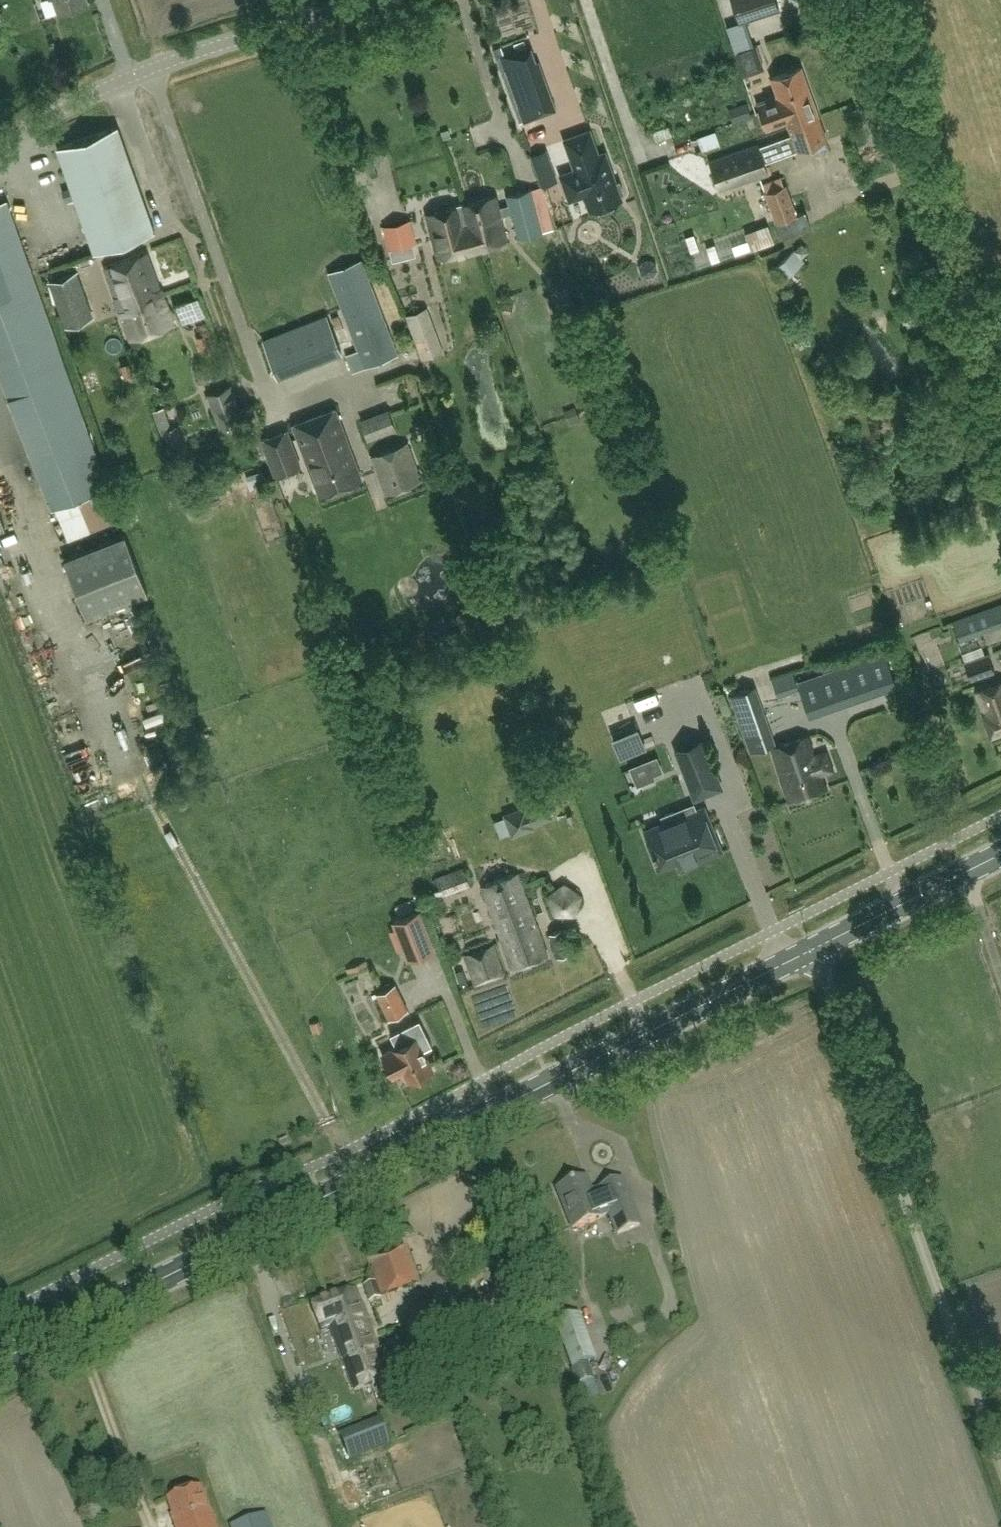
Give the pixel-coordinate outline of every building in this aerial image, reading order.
[(58,12),(87,3),(87,0),(54,0),(58,12)] [(738,23),(779,10),(776,0),(731,0),(738,23)] [(756,45),(735,52),(743,77),(765,69),(756,45)] [(555,110),(538,60),(536,61),(530,46),(502,56),(525,121),(555,110)] [(771,78),(777,97),(758,103),(766,128),(786,121),(789,127),(817,118),(800,68),(771,78)] [(747,103),(728,109),(733,122),(751,117),(747,103)] [(817,118),(789,127),(791,136),(759,147),(758,144),(737,151),(747,182),(768,174),(764,161),(796,150),(797,151),(825,142),(817,118)] [(95,253),(115,246),(155,232),(118,128),(58,149),(95,253)] [(598,155),(589,130),(565,139),(576,169),(561,175),(570,198),(585,193),(590,209),(599,206),(600,210),(604,212),(612,209),(614,205),(613,201),(621,198),(620,194),(624,192),(620,181),(616,182),(605,152),(598,155)] [(697,139),(701,152),(720,146),(715,132),(697,139)] [(530,154),(542,186),(558,180),(547,148),(530,154)] [(747,182),(737,151),(709,161),(720,191),(747,182)] [(774,223),(780,220),(796,215),(784,183),(762,191),(774,223)] [(465,204),(477,249),(506,242),(500,217),(511,214),(518,239),(541,233),(530,190),(506,197),(509,206),(497,208),(494,196),(465,204)] [(477,249),(465,204),(427,214),(439,259),(477,249)] [(100,490),(107,487),(8,207),(0,210),(0,379),(50,509),(55,507),(100,490)] [(792,237),(809,231),(805,218),(787,224),(792,237)] [(410,220),(382,227),(389,250),(416,244),(410,220)] [(691,224),(694,232),(686,234),(691,250),(703,246),(708,261),(715,259),(702,220),(691,224)] [(751,251),(774,244),(768,225),(745,233),(751,251)] [(117,254),(115,246),(95,253),(98,262),(117,254)] [(794,249),(778,265),(789,277),(805,261),(794,249)] [(141,256),(120,263),(104,269),(121,316),(138,310),(137,306),(141,305),(139,300),(154,294),(156,300),(162,298),(156,282),(151,284),(141,256)] [(357,350),(346,354),(354,373),(399,355),(362,261),(328,274),(357,350)] [(92,316),(77,271),(48,281),(64,326),(92,316)] [(138,310),(121,316),(131,340),(172,325),(162,298),(156,300),(154,294),(139,300),(141,305),(137,306),(138,310)] [(188,317),(203,312),(199,298),(184,302),(188,317)] [(502,302),(500,313),(512,315),(514,304),(502,302)] [(442,351),(438,341),(426,308),(407,314),(418,348),(422,358),(442,351)] [(326,315),(265,340),(280,378),(341,354),(326,315)] [(121,365),(125,378),(134,375),(129,362),(121,365)] [(206,393),(221,432),(229,429),(233,439),(245,434),(243,429),(260,423),(252,403),(238,408),(229,384),(206,393)] [(362,480),(336,409),(294,425),(314,479),(312,482),(315,491),(318,492),(320,495),(362,480)] [(361,420),(368,438),(383,433),(376,414),(361,420)] [(187,451),(178,425),(165,430),(163,423),(157,425),(169,458),(187,451)] [(301,467),(293,445),(287,429),(262,438),(268,454),(276,476),(301,467)] [(372,456),(386,493),(421,480),(407,443),(372,456)] [(132,473),(127,461),(116,465),(120,477),(132,473)] [(263,474),(247,479),(250,489),(266,484),(263,474)] [(969,497),(985,493),(982,480),(966,485),(969,497)] [(100,490),(55,507),(68,540),(113,523),(100,490)] [(125,535),(64,559),(87,618),(148,594),(125,535)] [(952,623),(959,641),(1000,627),(1000,605),(952,623)] [(988,653),(965,660),(971,680),(995,673),(988,653)] [(883,654),(798,683),(810,715),(894,685),(883,654)] [(982,713),(981,714),(989,735),(1000,731),(1000,683),(975,692),(982,713)] [(755,688),(731,697),(750,752),(774,744),(755,688)] [(808,737),(772,748),(789,801),(825,790),(808,737)] [(689,778),(712,769),(700,740),(678,749),(689,778)] [(657,757),(645,762),(650,775),(662,771),(657,757)] [(511,837),(533,828),(532,825),(552,817),(546,802),(526,810),(525,807),(503,815),(511,837)] [(717,847),(713,849),(707,833),(711,832),(702,810),(687,817),(683,808),(662,816),(667,829),(650,836),(649,831),(648,832),(660,862),(678,855),(681,862),(717,848),(717,847)] [(431,880),(438,899),(471,888),(463,868),(431,880)] [(545,955),(520,886),(515,874),(481,887),(510,967),(545,955)] [(548,896),(553,915),(576,915),(581,894),(563,883),(548,896)] [(399,916),(414,910),(410,900),(395,906),(399,916)] [(434,949),(429,938),(419,911),(394,921),(409,959),(434,949)] [(570,953),(561,929),(550,933),(558,957),(570,953)] [(463,955),(473,986),(503,978),(493,946),(463,955)] [(366,960),(345,969),(347,973),(368,965),(366,960)] [(394,986),(376,994),(387,1020),(408,1011),(394,986)] [(389,1035),(395,1048),(383,1053),(393,1075),(404,1069),(409,1079),(430,1069),(421,1051),(430,1047),(418,1021),(389,1035)] [(622,1181),(592,1193),(587,1179),(557,1191),(573,1229),(609,1215),(618,1236),(640,1227),(628,1196),(622,1181)] [(369,1264),(383,1297),(417,1285),(404,1250),(369,1264)] [(381,1299),(376,1284),(363,1287),(369,1303),(381,1299)] [(345,1311),(371,1383),(388,1377),(356,1291),(329,1301),(334,1315),(345,1311)] [(334,1315),(329,1301),(312,1307),(322,1333),(331,1330),(353,1390),(371,1383),(345,1311),(334,1315)] [(444,1339),(433,1306),(407,1315),(410,1325),(406,1326),(414,1349),(444,1339)] [(596,1361),(580,1314),(555,1323),(572,1370),(571,1371),(576,1385),(593,1379),(588,1364),(596,1361)] [(350,1458),(388,1443),(379,1421),(342,1436),(350,1458)] [(168,1499),(176,1524),(174,1524),(175,1526),(217,1526),(212,1512),(210,1513),(202,1488),(168,1499)] [(266,1516),(233,1526),(270,1526),(266,1516)]
